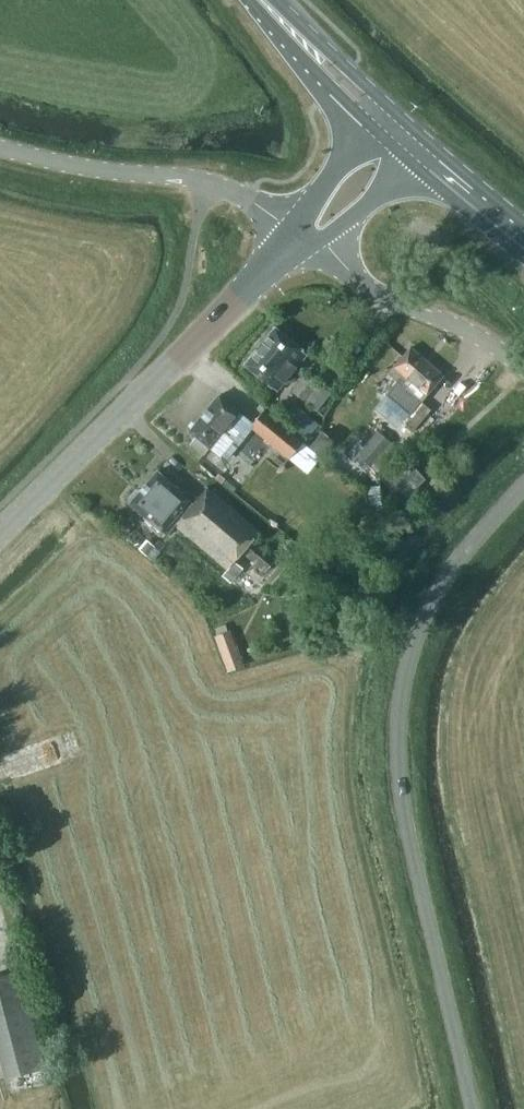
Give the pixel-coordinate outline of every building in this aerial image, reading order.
[(244,365),(277,391),(307,354),(274,327),(244,365)] [(421,402),(443,376),(411,348),(388,374),(397,381),(386,394),(409,414),(402,422),(413,431),(431,410),(421,402)] [(292,389),(316,409),(329,393),(305,374),(292,389)] [(288,458),(303,440),(262,407),(251,420),(219,394),(189,430),(196,436),(190,443),(204,455),(209,448),(226,462),(253,429),(288,458)] [(308,440),(320,426),(313,420),(302,435),(308,440)] [(310,446),(320,456),(332,442),(322,433),(310,446)] [(337,457),(343,450),(335,443),(329,450),(337,457)] [(394,482),(406,496),(426,479),(413,465),(394,482)] [(242,551),(264,570),(274,559),(252,540),(259,531),(207,487),(195,501),(157,469),(128,503),(167,536),(175,525),(227,569),(234,560),(242,551)] [(146,555),(154,546),(147,540),(139,549),(146,555)] [(152,561),(161,552),(154,546),(146,555),(152,561)] [(328,572),(337,563),(327,554),(318,563),(328,572)] [(230,583),(243,568),(234,560),(227,569),(221,575),(230,583)] [(214,636),(227,671),(244,665),(231,630),(214,636)] [(19,971),(0,976),(0,1053),(6,1078),(45,1068),(19,971)]
